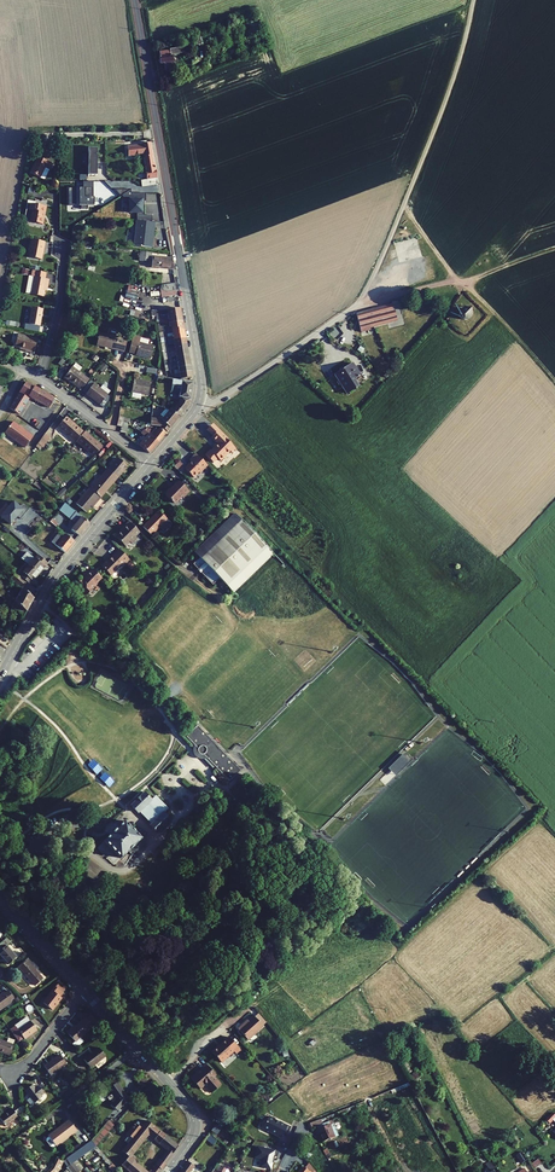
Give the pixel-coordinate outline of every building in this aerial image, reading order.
[(171,44),(171,49),(179,48),(178,43),(180,43),(180,40),(172,42),(173,44),(171,44)] [(157,57),(158,65),(170,63),(166,45),(155,47),(155,51),(152,51),(153,58),(157,57)] [(128,156),(144,154),(144,156),(143,158),(146,179),(141,180),(142,186),(157,184),(157,178),(151,142),(142,144),(142,145),(127,146),(128,156)] [(34,147),(34,153),(45,153),(45,148),(42,148),(42,143),(30,144),(30,147),(34,147)] [(97,147),(88,147),(88,174),(97,174),(97,147)] [(38,157),(30,173),(44,179),(49,169),(51,164),(38,157)] [(93,197),(93,180),(83,181),(83,187),(80,187),(79,205),(95,205),(95,196),(93,197)] [(144,198),(129,198),(129,213),(144,213),(144,198)] [(24,221),(42,224),(44,218),(42,218),(44,206),(35,205),(27,203),(24,221)] [(134,246),(152,248),(154,227),(153,227),(153,222),(137,220),(134,246)] [(41,259),(45,242),(31,239),(28,257),(41,259)] [(139,261),(150,262),(151,253),(140,252),(139,261)] [(158,268),(174,269),(172,258),(152,257),(151,267),(153,268),(153,265),(158,265),(158,268)] [(45,279),(46,273),(32,270),(31,276),(29,276),(26,293),(43,296),(44,290),(46,291),(49,279),(45,279)] [(176,290),(175,284),(163,286),(162,288),(160,288),(160,290),(167,292),(175,291),(176,290)] [(378,308),(356,314),(360,331),(368,328),(368,325),(399,317),(395,303),(378,308)] [(28,324),(39,326),(42,309),(31,307),(28,324)] [(466,307),(464,307),(462,308),(460,309),(459,311),(459,313),(459,315),(460,317),(462,318),(464,319),(466,319),(468,318),(470,317),(471,315),(471,313),(471,311),(470,309),(468,308),(466,307)] [(181,315),(180,308),(151,312),(151,316),(156,316),(156,318),(161,318),(160,315),(167,314),(168,317),(181,315)] [(182,322),(156,321),(156,322),(169,323),(170,327),(184,330),(182,322)] [(185,338),(184,330),(170,327),(167,328),(167,334),(167,337),(168,341),(185,338)] [(117,337),(99,332),(96,345),(105,347),(105,349),(107,349),(107,348),(114,349),(114,348),(118,349),(121,340),(116,339),(117,337)] [(33,353),(37,339),(18,334),(15,345),(26,348),(25,351),(33,353)] [(136,354),(136,355),(150,359),(154,346),(147,345),(149,340),(133,336),(129,352),(136,354)] [(126,342),(121,340),(118,349),(124,351),(126,342)] [(187,349),(186,344),(174,346),(174,347),(170,348),(170,352),(175,351),(187,349)] [(98,369),(103,372),(108,366),(103,362),(98,369)] [(64,377),(81,390),(89,379),(79,372),(81,368),(75,363),(72,367),(64,377)] [(339,372),(335,375),(337,378),(341,385),(347,393),(358,386),(354,379),(360,374),(353,363),(344,369),(342,366),(338,369),(339,372)] [(174,370),(174,374),(179,373),(191,371),(190,366),(178,368),(178,369),(174,370)] [(150,382),(134,379),(131,392),(132,392),(132,397),(140,399),(141,394),(148,395),(150,382)] [(172,380),(171,391),(179,392),(179,397),(180,397),(179,403),(188,406),(193,383),(182,380),(172,380)] [(19,415),(30,398),(49,408),(52,403),(53,404),(55,399),(54,399),(55,398),(26,382),(9,408),(19,415)] [(93,384),(86,394),(93,400),(94,398),(100,404),(110,391),(102,385),(100,388),(93,384)] [(188,406),(179,403),(172,411),(179,417),(188,406)] [(161,420),(151,418),(150,425),(161,427),(167,432),(179,417),(172,411),(170,409),(169,410),(166,409),(160,415),(163,418),(161,420)] [(119,416),(117,426),(121,427),(122,422),(128,424),(130,419),(119,416)] [(57,427),(75,442),(76,441),(84,433),(73,423),(72,424),(65,418),(57,427)] [(33,437),(12,422),(4,432),(25,448),(33,437)] [(121,427),(120,432),(126,433),(128,424),(122,422),(121,427)] [(212,436),(218,430),(213,424),(206,430),(212,436)] [(149,434),(158,442),(166,433),(160,428),(157,428),(156,430),(153,427),(150,427),(148,430),(142,426),(141,428),(139,430),(141,432),(143,430),(149,434)] [(149,453),(158,442),(149,434),(143,430),(141,432),(141,433),(146,437),(139,445),(149,453)] [(236,448),(218,430),(212,436),(211,437),(217,444),(216,445),(215,443),(213,446),(214,447),(211,450),(210,450),(205,454),(213,462),(218,458),(220,461),(230,451),(232,452),(236,448)] [(102,447),(85,432),(84,433),(76,441),(94,457),(102,447)] [(43,447),(50,437),(45,434),(38,443),(41,446),(43,447)] [(207,465),(195,454),(189,460),(191,462),(188,464),(185,467),(184,469),(185,470),(193,477),(198,472),(199,473),(206,467),(205,467),(207,465)] [(107,469),(118,478),(123,472),(124,470),(127,466),(117,457),(107,469)] [(181,474),(185,470),(184,469),(185,467),(179,461),(174,467),(181,474)] [(90,489),(100,498),(105,492),(104,492),(112,483),(118,478),(107,469),(90,489)] [(189,491),(178,480),(172,486),(172,487),(170,490),(169,489),(164,494),(173,503),(176,503),(182,496),(184,497),(189,491)] [(104,492),(105,492),(112,483),(104,492)] [(57,495),(60,498),(67,491),(61,485),(56,491),(58,493),(57,495)] [(97,502),(100,498),(90,489),(89,488),(76,504),(86,512),(91,506),(96,501),(97,502)] [(79,536),(89,523),(65,503),(59,510),(76,524),(71,529),(79,536)] [(158,510),(142,527),(151,535),(159,527),(162,530),(170,522),(158,510)] [(234,513),(194,552),(200,558),(193,564),(198,569),(199,568),(202,571),(201,572),(213,584),(219,578),(233,592),(273,554),(234,513)] [(55,525),(50,521),(48,523),(46,521),(40,528),(43,531),(41,533),(38,531),(35,534),(42,540),(51,527),(59,533),(60,534),(57,538),(56,537),(51,542),(65,553),(74,541),(65,534),(55,525)] [(139,532),(129,521),(125,525),(126,526),(116,537),(125,546),(129,542),(131,543),(136,538),(135,537),(139,532)] [(22,551),(26,546),(21,542),(17,547),(22,551)] [(130,559),(119,549),(108,561),(107,560),(101,566),(110,576),(124,562),(126,563),(130,559)] [(29,565),(38,574),(47,563),(38,555),(29,565)] [(38,574),(29,565),(20,576),(27,582),(29,584),(38,574)] [(102,578),(93,569),(85,577),(85,578),(82,580),(81,579),(76,584),(87,594),(92,589),(91,589),(93,586),(95,586),(97,584),(97,582),(102,578)] [(8,581),(14,574),(12,572),(5,578),(8,581)] [(21,582),(25,585),(27,582),(20,576),(15,572),(14,574),(8,581),(7,581),(9,582),(11,579),(15,583),(16,582),(17,582),(18,582),(19,581),(20,581),(21,582)] [(27,582),(25,585),(21,582),(20,581),(19,581),(18,582),(17,582),(16,582),(15,583),(22,588),(33,598),(37,591),(29,584),(27,582)] [(15,602),(26,611),(33,598),(22,588),(14,601),(15,602)] [(23,616),(26,611),(15,602),(12,606),(23,616)] [(216,720),(222,726),(227,722),(221,716),(216,720)] [(209,738),(197,725),(189,733),(186,736),(185,736),(196,747),(198,749),(197,749),(197,750),(197,751),(198,751),(198,752),(198,753),(199,753),(199,754),(200,754),(201,754),(202,754),(203,754),(205,756),(215,766),(229,781),(235,775),(241,770),(209,738)] [(185,736),(186,736),(182,732),(179,734),(194,749),(196,747),(185,736)] [(215,766),(205,756),(203,758),(212,768),(215,766)] [(144,793),(131,805),(138,812),(139,811),(145,806),(153,814),(148,819),(152,824),(150,825),(157,832),(170,820),(163,813),(167,809),(155,796),(151,800),(144,793)] [(365,803),(360,798),(350,808),(355,813),(365,803)] [(139,811),(148,819),(153,814),(145,806),(139,811)] [(124,821),(104,841),(120,858),(141,839),(124,821)] [(7,930),(12,926),(8,921),(3,925),(7,930)] [(16,957),(6,946),(10,942),(6,938),(0,944),(0,956),(8,964),(16,957)] [(35,985),(43,978),(27,961),(19,967),(35,985)] [(55,987),(43,1003),(52,1010),(61,997),(59,996),(63,992),(55,987)] [(0,995),(0,1010),(11,1002),(10,1001),(14,999),(8,991),(4,994),(1,996),(0,994),(0,995)] [(258,1014),(255,1017),(262,1026),(266,1022),(258,1014)] [(245,1022),(238,1029),(247,1040),(263,1026),(262,1026),(255,1017),(254,1016),(246,1023),(245,1022)] [(18,1030),(30,1021),(27,1017),(15,1026),(18,1030)] [(75,1041),(72,1044),(76,1048),(83,1041),(80,1037),(93,1026),(92,1024),(86,1019),(85,1017),(76,1026),(68,1033),(75,1041)] [(30,1021),(18,1030),(24,1039),(37,1030),(30,1021)] [(67,1032),(68,1033),(76,1026),(75,1025),(67,1032)] [(228,1037),(212,1052),(221,1062),(233,1051),(236,1054),(240,1050),(228,1037)] [(10,1055),(13,1044),(7,1042),(0,1040),(0,1052),(10,1055)] [(83,1059),(90,1068),(105,1056),(98,1048),(83,1059)] [(66,1064),(60,1055),(44,1066),(50,1075),(66,1064)] [(214,1077),(216,1075),(206,1064),(196,1072),(197,1073),(191,1079),(200,1089),(204,1085),(212,1093),(221,1085),(214,1077)] [(411,1077),(414,1080),(419,1074),(415,1071),(411,1077)] [(109,1088),(117,1099),(112,1105),(117,1110),(121,1106),(129,1100),(116,1083),(113,1079),(107,1084),(110,1088),(109,1088)] [(35,1088),(32,1085),(25,1090),(29,1096),(25,1099),(30,1105),(41,1097),(40,1095),(43,1093),(38,1086),(35,1088)] [(129,1092),(135,1097),(141,1090),(135,1085),(129,1092)] [(131,1102),(129,1100),(121,1106),(124,1109),(131,1102)] [(14,1112),(18,1117),(26,1111),(22,1106),(14,1112)] [(18,1117),(14,1112),(11,1108),(5,1113),(0,1117),(0,1119),(5,1126),(18,1117)] [(553,1120),(554,1123),(554,1114),(553,1112),(549,1116),(545,1121),(546,1123),(548,1121),(550,1123),(553,1120)] [(263,1115),(256,1130),(283,1141),(291,1127),(263,1115)] [(321,1119),(308,1125),(311,1129),(316,1127),(318,1130),(315,1131),(317,1136),(321,1134),(324,1142),(339,1135),(333,1123),(331,1124),(330,1121),(322,1124),(321,1119)] [(51,1146),(53,1147),(55,1145),(56,1146),(77,1130),(68,1120),(48,1135),(49,1136),(46,1138),(46,1140),(51,1146)] [(96,1146),(114,1125),(108,1121),(95,1136),(92,1139),(92,1140),(92,1141),(96,1146)] [(124,1141),(128,1144),(118,1156),(124,1161),(121,1164),(130,1171),(148,1171),(129,1156),(147,1133),(168,1150),(152,1170),(150,1170),(148,1171),(158,1171),(178,1145),(147,1121),(143,1126),(141,1128),(137,1125),(136,1124),(127,1134),(128,1136),(124,1141)] [(96,1146),(92,1141),(92,1140),(66,1159),(70,1164),(74,1162),(96,1146)] [(271,1169),(276,1149),(252,1145),(248,1156),(257,1158),(255,1166),(271,1169)] [(106,1164),(110,1161),(101,1152),(98,1155),(106,1164)] [(59,1170),(63,1161),(58,1158),(53,1167),(48,1171),(57,1171),(59,1170)] [(532,1164),(535,1168),(542,1163),(538,1159),(532,1164)] [(179,1171),(190,1171),(195,1166),(187,1161),(179,1171)] [(81,1170),(74,1162),(70,1164),(76,1171),(79,1171),(81,1170)] [(217,1163),(212,1171),(229,1171),(217,1163)] [(305,1167),(311,1171),(316,1171),(317,1171),(309,1163),(305,1167)]
